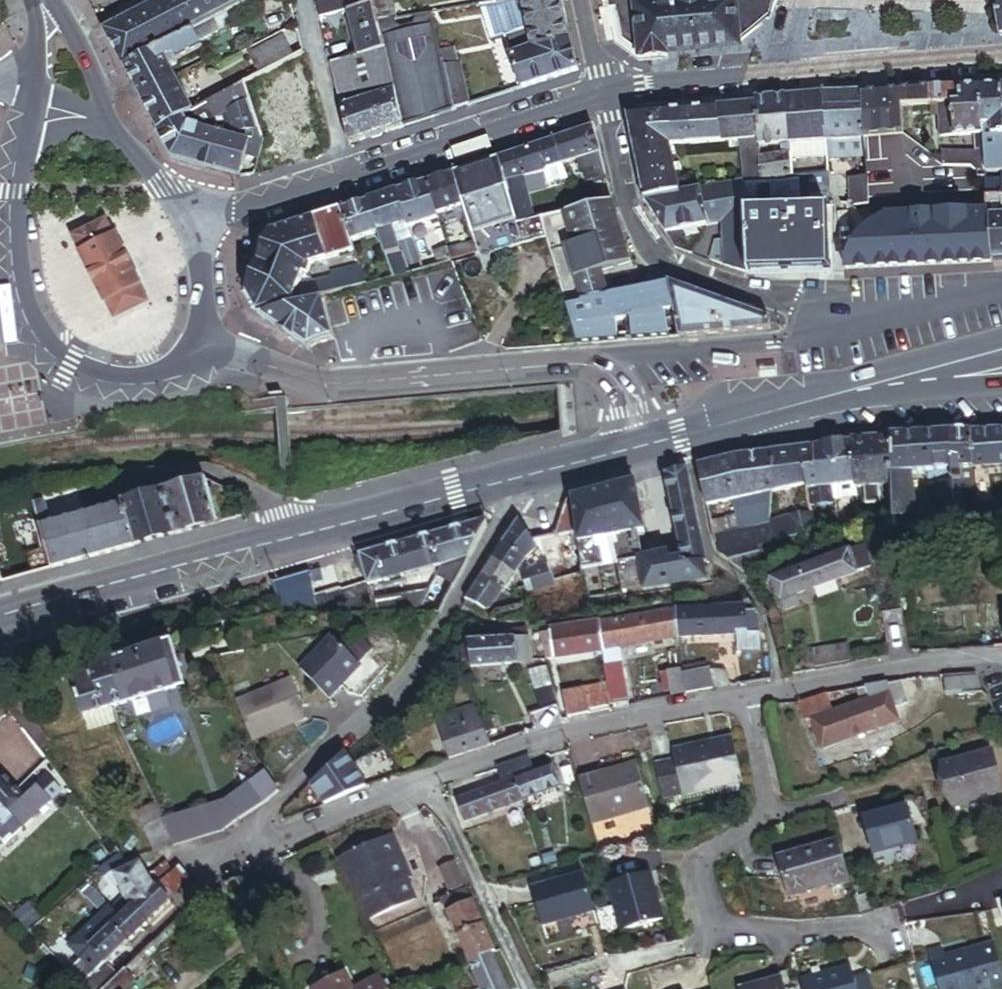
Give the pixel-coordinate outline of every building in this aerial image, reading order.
[(101,31),(155,131),(192,112),(169,69),(176,66),(178,59),(200,47),(198,40),(221,29),(224,22),(232,18),(240,32),(290,4),(289,0),(160,0),(101,31)] [(347,11),(355,9),(352,0),(314,0),(318,18),(347,11)] [(392,0),(355,9),(347,11),(357,56),(385,49),(391,73),(440,61),(452,110),(467,105),(454,49),(437,53),(431,28),(404,34),(400,19),(397,20),(392,0)] [(560,0),(506,0),(495,2),(505,38),(521,88),(577,70),(560,0)] [(640,52),(735,43),(770,17),(775,0),(636,0),(640,52)] [(1000,34),(1001,34),(1001,0),(993,0),(1000,34)] [(485,4),(477,5),(489,43),(505,38),(495,2),(485,4)] [(294,57),(284,36),(249,55),(260,76),(294,57)] [(402,126),(391,73),(385,49),(357,56),(329,63),(349,143),(402,126)] [(452,110),(440,61),(391,73),(402,126),(452,110)] [(978,85),(983,177),(1001,175),(1001,89),(1001,84),(978,85)] [(978,85),(959,86),(960,101),(939,102),(940,134),(973,132),(974,149),(942,151),(942,157),(930,157),(943,166),(969,166),(976,172),(977,178),(983,177),(978,85)] [(243,86),(192,112),(155,131),(170,158),(237,176),(246,142),(231,137),(233,132),(257,131),(243,86)] [(960,101),(959,86),(930,89),(931,103),(939,102),(960,101)] [(901,105),(931,103),(930,89),(901,91),(901,105)] [(863,91),(825,92),(827,140),(827,147),(827,155),(837,155),(836,139),(864,138),(863,93),(863,91)] [(902,136),(901,105),(901,91),(863,93),(864,138),(902,136)] [(825,92),(785,94),(788,142),(827,140),(825,92)] [(788,142),(785,94),(755,97),(755,101),(758,142),(780,140),(781,146),(758,150),(760,177),(760,181),(791,180),(790,169),(789,149),(788,142)] [(755,101),(656,111),(665,164),(671,163),(668,144),(727,137),(737,136),(738,142),(741,180),(760,177),(758,150),(758,142),(755,101)] [(656,111),(628,114),(637,161),(646,159),(651,183),(642,185),(645,199),(670,196),(665,164),(656,111)] [(547,143),(497,159),(519,225),(534,221),(523,175),(583,158),(589,177),(605,173),(593,128),(547,143)] [(830,205),(831,269),(989,261),(984,197),(977,178),(943,166),(902,136),(864,138),(866,204),(830,205)] [(827,147),(789,149),(790,169),(828,168),(827,155),(827,147)] [(519,225),(497,159),(452,173),(463,206),(474,241),(478,253),(523,239),(519,225)] [(828,168),(790,169),(791,180),(800,179),(828,178),(828,168)] [(866,204),(865,171),(847,172),(848,204),(851,204),(866,204)] [(463,206),(452,173),(426,181),(435,214),(463,206)] [(670,196),(645,199),(666,232),(675,247),(685,250),(682,229),(721,222),(722,236),(724,262),(748,270),(831,269),(827,205),(802,207),(801,193),(800,179),(791,180),(760,181),(670,196)] [(435,214),(426,181),(397,191),(406,223),(407,228),(437,220),(435,214)] [(398,252),(392,228),(406,223),(397,191),(368,201),(377,232),(384,256),(398,252)] [(829,191),(801,193),(802,207),(827,205),(830,205),(829,191)] [(989,261),(1001,260),(1001,196),(984,197),(989,261)] [(377,232),(368,201),(340,209),(349,239),(377,232)] [(545,234),(564,302),(582,298),(583,302),(610,294),(602,266),(629,258),(613,202),(578,209),(563,213),(566,228),(545,234)] [(349,239),(340,209),(314,218),(325,259),(353,251),(349,239)] [(563,213),(554,216),(556,226),(544,229),(545,234),(566,228),(563,213)] [(554,216),(541,219),(544,229),(556,226),(554,216)] [(325,259),(314,218),(272,232),(246,294),(255,315),(363,284),(356,263),(330,270),(332,275),(312,280),(310,273),(304,275),(302,265),(325,259)] [(534,221),(519,225),(523,239),(545,234),(544,229),(541,219),(534,221)] [(149,304),(106,220),(70,238),(113,322),(149,304)] [(713,259),(724,262),(722,236),(712,237),(713,259)] [(478,253),(474,241),(446,249),(445,247),(432,251),(435,264),(478,253)] [(404,273),(398,252),(384,256),(390,277),(404,273)] [(325,259),(302,265),(304,275),(310,273),(312,280),(332,275),(330,270),(325,259)] [(614,342),(612,320),(633,319),(635,340),(671,337),(668,310),(676,309),(672,282),(610,294),(583,302),(582,298),(564,302),(566,312),(576,345),(614,342)] [(770,318),(672,282),(676,309),(680,336),(771,328),(770,318)] [(331,297),(257,318),(259,322),(309,354),(316,345),(343,337),(331,297)] [(970,431),(972,469),(973,503),(988,502),(987,476),(1001,476),(1001,429),(993,430),(970,431)] [(972,469),(970,431),(957,432),(949,432),(952,501),(961,501),(960,469),(972,469)] [(952,501),(949,432),(925,434),(889,436),(891,483),(891,511),(918,510),(917,472),(931,472),(931,495),(926,495),(927,508),(931,508),(931,518),(953,517),(952,501)] [(891,483),(889,436),(877,437),(860,438),(852,439),(852,442),(852,487),(861,486),(862,501),(877,500),(877,484),(891,483)] [(852,487),(852,442),(843,443),(834,444),(835,496),(853,492),(852,487)] [(835,496),(834,444),(823,445),(813,447),(815,466),(808,467),(807,486),(806,497),(806,498),(835,496)] [(807,486),(808,467),(815,466),(813,447),(799,449),(770,453),(773,471),(772,493),(807,486)] [(772,493),(773,471),(770,453),(718,461),(722,485),(735,484),(735,500),(772,493)] [(735,500),(735,484),(722,485),(718,461),(698,466),(700,474),(707,504),(735,500)] [(573,501),(578,535),(584,570),(617,562),(617,564),(638,558),(640,565),(585,579),(588,599),(705,576),(706,559),(710,558),(687,469),(661,476),(664,492),(675,539),(676,545),(644,552),(640,528),(650,526),(641,481),(573,499),(573,501)] [(249,516),(244,501),(211,484),(206,484),(201,485),(196,488),(166,496),(177,537),(249,516)] [(125,506),(123,495),(108,499),(110,510),(55,526),(50,505),(36,509),(54,572),(136,549),(125,506)] [(136,549),(177,537),(166,496),(125,506),(136,549)] [(806,498),(806,497),(797,498),(796,515),(771,521),(769,544),(804,536),(804,532),(805,508),(806,498)] [(573,501),(567,502),(555,537),(578,535),(573,501)] [(818,506),(805,508),(804,532),(821,531),(822,539),(835,536),(835,513),(820,516),(818,506)] [(975,532),(1001,531),(1001,511),(974,512),(975,532)] [(746,549),(741,527),(729,529),(726,516),(710,518),(716,544),(727,550),(727,553),(746,549)] [(917,517),(900,518),(900,531),(917,531),(917,517)] [(769,544),(771,521),(741,527),(746,549),(759,546),(769,544)] [(467,600),(479,609),(484,613),(489,612),(535,549),(545,565),(522,571),(527,591),(585,576),(584,570),(578,535),(555,537),(529,540),(518,522),(511,532),(501,548),(491,563),(478,583),(467,600)] [(361,558),(369,586),(440,568),(423,601),(374,601),(376,615),(436,616),(487,524),(361,558)] [(761,562),(759,546),(746,549),(727,553),(742,566),(761,562)] [(867,551),(773,579),(783,612),(799,607),(795,594),(873,571),(867,551)] [(311,573),(272,584),(276,616),(282,615),(376,615),(374,601),(369,586),(342,592),(341,589),(315,595),(311,573)] [(463,606),(475,615),(479,609),(467,600),(463,606)] [(754,625),(753,616),(746,616),(745,609),(720,610),(721,637),(760,636),(759,625),(754,625)] [(890,656),(910,653),(904,609),(884,611),(890,656)] [(721,637),(720,610),(669,614),(674,640),(721,637)] [(674,640),(669,614),(642,618),(647,644),(674,640)] [(647,644),(642,618),(615,622),(621,647),(647,644)] [(621,647),(615,622),(594,626),(598,651),(621,647)] [(598,651),(594,626),(534,635),(542,660),(598,651)] [(299,670),(329,702),(363,670),(362,669),(374,658),(365,649),(353,660),(332,637),(299,670)] [(847,643),(810,650),(813,667),(851,661),(847,643)] [(162,647),(71,678),(84,718),(114,708),(182,684),(169,648),(162,647)] [(465,647),(463,674),(526,677),(528,651),(465,647)] [(710,665),(679,671),(679,674),(681,680),(711,674),(710,665)] [(672,697),(714,689),(711,674),(681,680),(679,674),(668,676),(672,693),(672,697)] [(976,674),(944,676),(946,696),(985,694),(976,674)] [(668,676),(661,675),(664,694),(672,693),(668,676)] [(901,682),(857,690),(859,704),(831,714),(824,696),(798,705),(806,728),(814,726),(823,749),(900,719),(896,709),(909,704),(901,682)] [(237,705),(252,744),(306,723),(291,685),(237,705)] [(556,696),(562,721),(609,710),(605,695),(600,696),(599,691),(581,695),(580,690),(556,696)] [(625,691),(605,695),(609,710),(628,706),(625,691)] [(18,695),(1,701),(38,751),(50,742),(34,722),(37,720),(18,695)] [(84,718),(89,734),(119,723),(114,708),(84,718)] [(430,727),(441,762),(454,757),(485,748),(468,708),(445,715),(430,727)] [(677,760),(654,764),(660,798),(743,781),(734,737),(674,749),(677,760)] [(944,766),(956,806),(1001,793),(1001,782),(993,752),(944,766)] [(343,754),(310,784),(323,805),(362,788),(343,754)] [(561,798),(552,770),(534,776),(528,760),(496,771),(502,788),(515,783),(524,811),(561,798)] [(579,783),(590,826),(647,810),(636,767),(579,783)] [(136,812),(153,852),(224,830),(275,792),(264,776),(210,811),(164,825),(155,805),(136,812)] [(4,846),(45,809),(49,814),(57,807),(52,802),(63,792),(50,777),(23,801),(7,783),(0,789),(0,841),(4,846)] [(524,811),(515,783),(502,788),(462,801),(471,828),(524,811)] [(906,810),(862,820),(870,857),(914,847),(906,810)] [(390,836),(337,864),(368,923),(415,898),(405,879),(411,876),(390,836)] [(848,878),(838,840),(780,856),(790,894),(848,878)] [(551,852),(537,856),(539,864),(554,860),(551,852)] [(537,855),(526,858),(529,867),(539,864),(537,856),(537,855)] [(481,988),(506,988),(490,954),(493,953),(451,861),(438,867),(453,898),(442,903),(481,988)] [(111,932),(115,928),(135,909),(156,888),(147,879),(144,876),(141,863),(113,871),(122,905),(102,923),(111,932)] [(167,899),(188,878),(177,867),(172,872),(163,863),(147,879),(156,888),(167,899)] [(590,908),(579,868),(528,882),(539,923),(553,919),(566,915),(590,908)] [(646,873),(606,884),(620,930),(660,919),(646,873)] [(86,884),(75,894),(84,903),(95,893),(86,884)] [(170,903),(167,899),(156,888),(135,909),(149,923),(170,903)] [(13,914),(31,933),(43,922),(25,902),(13,914)] [(149,923),(135,909),(115,928),(129,943),(149,923)] [(566,915),(553,919),(559,939),(572,936),(566,915)] [(111,932),(102,923),(75,947),(89,961),(95,954),(92,951),(111,932)] [(129,943),(115,928),(111,932),(92,951),(95,954),(106,966),(107,965),(129,943)] [(1001,987),(1001,977),(992,943),(942,957),(940,950),(926,954),(936,988),(994,988),(1001,987)] [(95,954),(89,961),(100,971),(111,982),(117,976),(107,965),(106,966),(95,954)] [(798,980),(801,988),(866,988),(864,983),(854,986),(851,976),(848,965),(798,980)] [(134,981),(124,970),(117,976),(111,982),(100,971),(80,987),(82,988),(126,988),(134,981)] [(736,982),(738,988),(784,988),(780,972),(736,982)] [(862,973),(851,976),(854,986),(864,983),(862,973)] [(864,983),(866,988),(905,988),(900,973),(864,983)] [(317,988),(348,988),(341,977),(317,988)] [(380,980),(362,988),(385,988),(380,980)]
